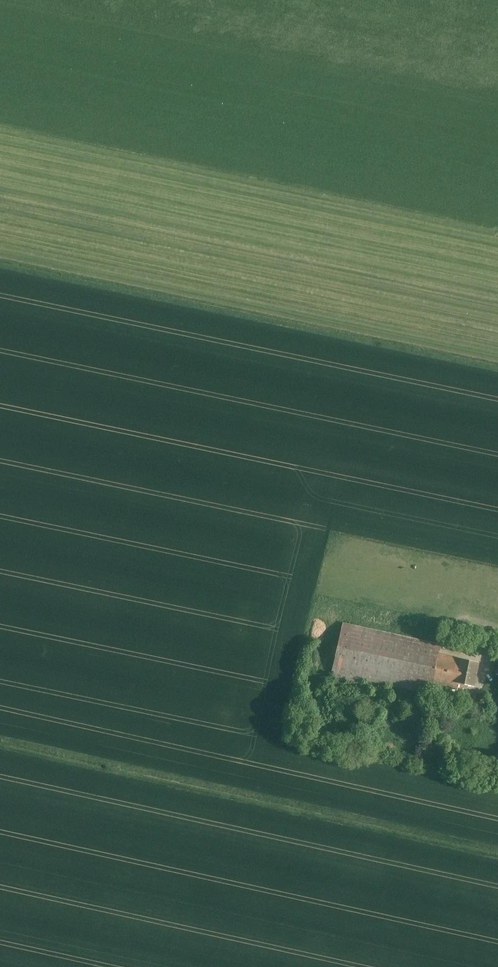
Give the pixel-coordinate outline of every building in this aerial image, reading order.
[(339,622),(328,674),(425,695),(429,677),(472,686),(478,657),(455,652),(455,655),(435,651),(436,643),(339,622)]
